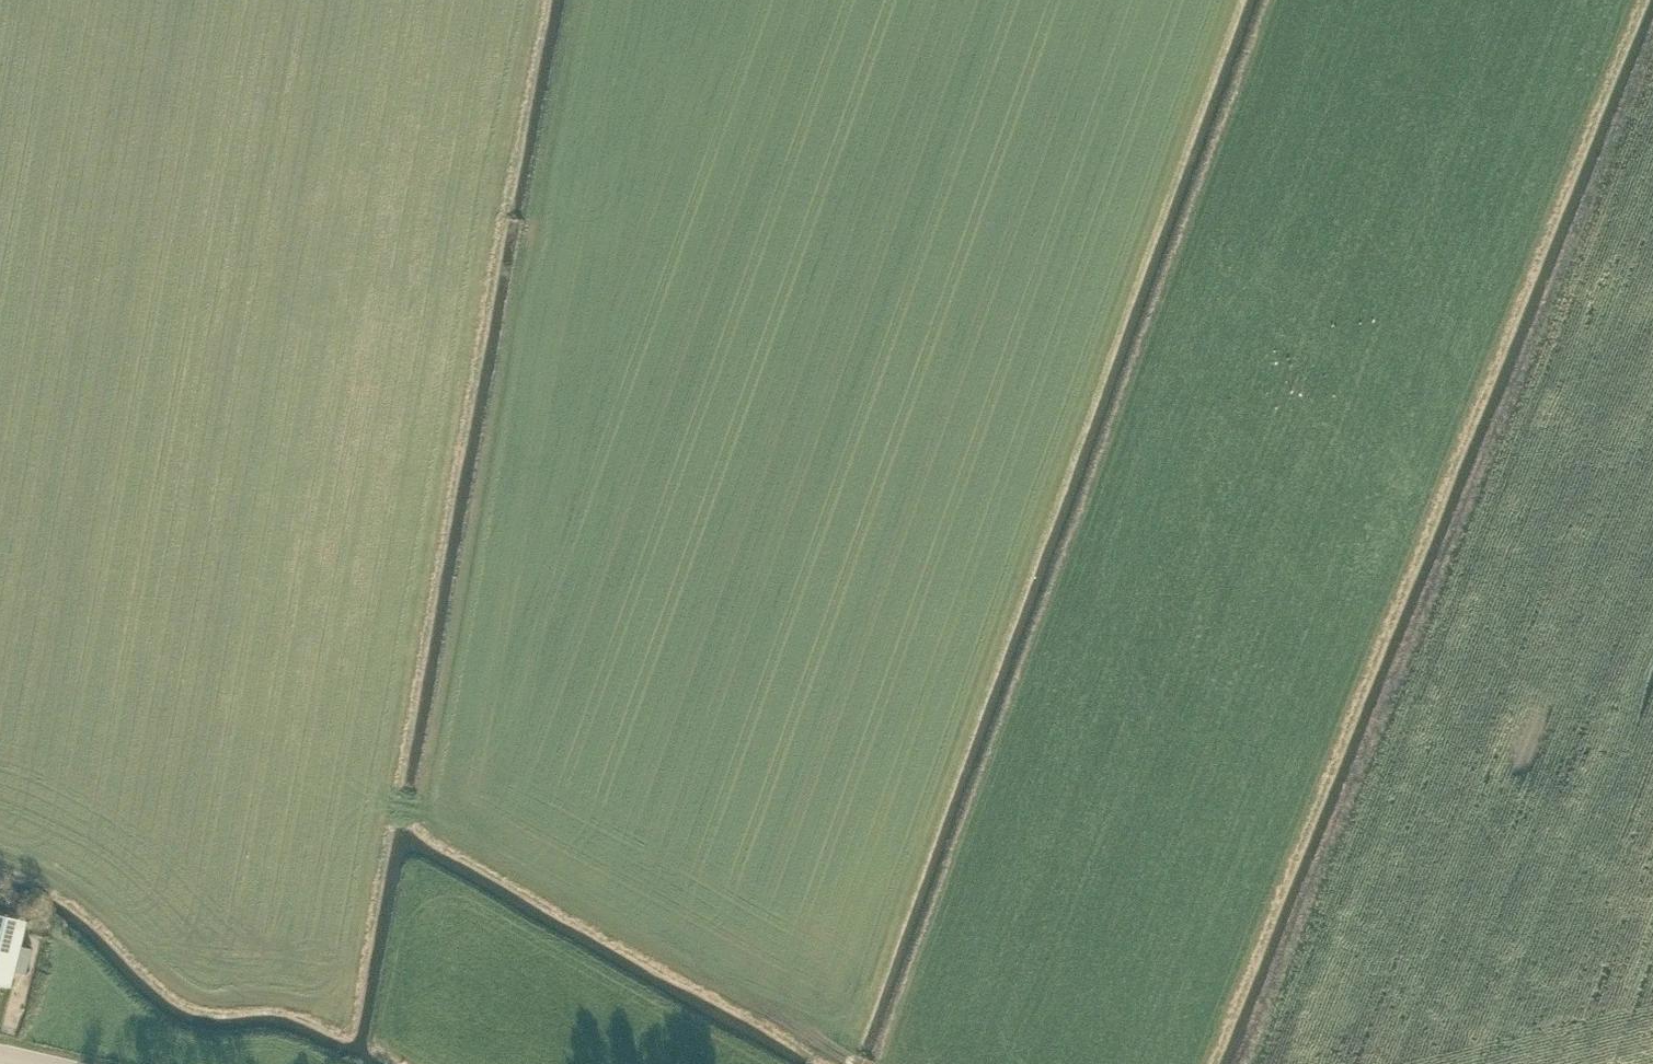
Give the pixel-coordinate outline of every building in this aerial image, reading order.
[(20,945),(26,920),(0,914),(0,984),(11,986),(14,971),(20,945)] [(20,945),(14,971),(26,974),(33,948),(20,945)]
